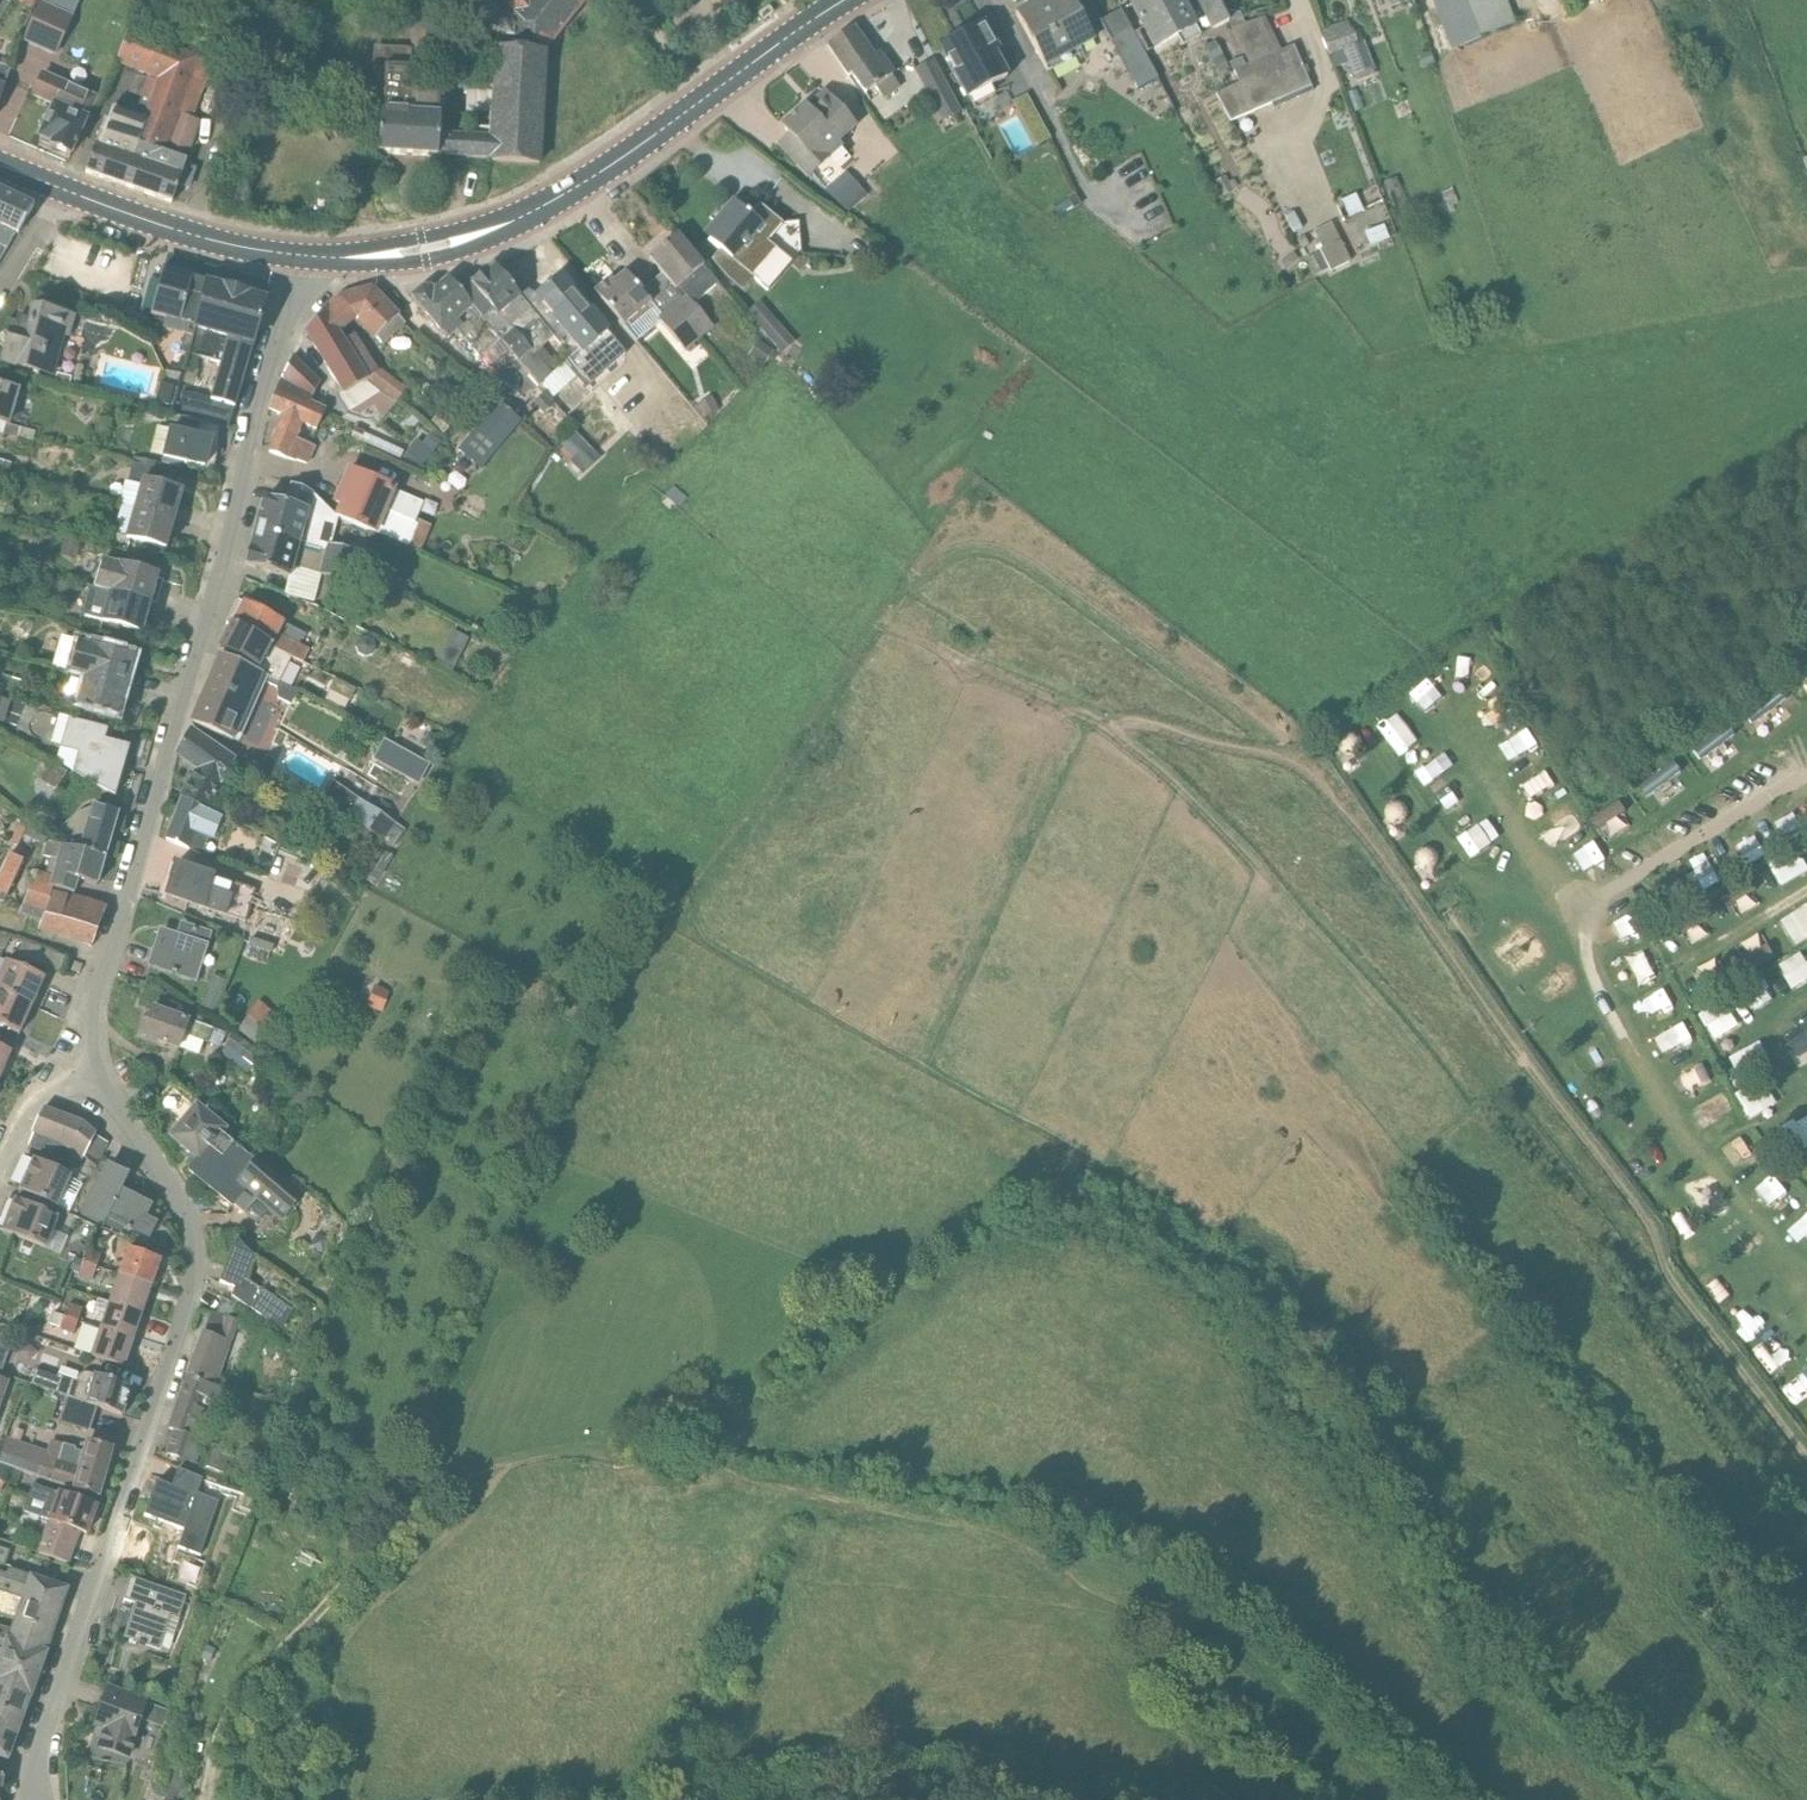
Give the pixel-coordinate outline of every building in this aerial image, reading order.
[(490,0),(458,0),(490,46),(493,44),(511,27),(490,0)] [(544,52),(553,40),(586,0),(490,0),(511,27),(515,23),(538,52),(544,52)] [(1071,0),(1042,0),(1016,14),(1047,72),(1077,56),(1073,48),(1090,39),(1071,0)] [(1129,4),(1127,5),(1149,49),(1172,36),(1176,34),(1181,45),(1195,37),(1198,36),(1178,0),(1127,0),(1129,4)] [(1210,30),(1228,21),(1219,0),(1195,0),(1210,30)] [(1450,50),(1469,43),(1480,39),(1465,0),(1431,0),(1450,50)] [(42,2),(23,42),(57,58),(74,19),(75,17),(42,2)] [(412,7),(411,51),(440,52),(442,9),(412,7)] [(1101,21),(1100,22),(1109,43),(1112,41),(1133,30),(1121,10),(1119,11),(1120,12),(1102,22),(1101,21)] [(1239,83),(1216,94),(1230,122),(1281,100),(1283,104),(1312,92),(1310,87),(1293,46),(1280,51),(1264,18),(1231,30),(1247,64),(1234,71),(1239,83)] [(982,22),(940,45),(969,99),(981,92),(985,99),(1010,86),(993,54),(998,51),(982,22)] [(449,135),(448,157),(479,159),(540,163),(545,52),(544,52),(538,52),(515,23),(511,27),(493,44),(498,49),(493,138),(449,135)] [(1322,37),(1328,55),(1343,51),(1353,76),(1374,68),(1363,40),(1357,43),(1351,27),(1322,37)] [(875,87),(884,99),(900,88),(892,74),(894,73),(881,54),(872,60),(852,28),(828,44),(849,76),(852,74),(865,93),(875,87)] [(86,173),(150,195),(167,156),(163,154),(168,143),(181,114),(179,114),(198,68),(202,58),(132,29),(116,63),(148,76),(141,98),(149,101),(142,118),(112,107),(107,121),(103,120),(86,173)] [(1134,33),(1133,30),(1112,41),(1132,77),(1139,89),(1159,77),(1152,65),(1144,51),(1134,33)] [(934,62),(917,70),(936,107),(953,98),(934,62)] [(6,86),(5,86),(11,69),(0,65),(0,101),(6,86)] [(381,72),(378,153),(435,157),(438,96),(406,94),(407,73),(381,72)] [(71,155),(97,98),(43,74),(33,96),(54,105),(39,138),(52,144),(51,146),(71,155)] [(807,176),(810,173),(824,189),(845,171),(841,166),(850,157),(835,141),(852,125),(828,97),(811,112),(804,105),(782,125),(790,135),(779,145),(807,176)] [(172,203),(173,200),(178,184),(180,179),(189,182),(187,187),(189,188),(195,170),(185,166),(200,121),(181,114),(168,143),(163,154),(167,156),(150,195),(172,203)] [(1033,123),(1040,143),(1052,139),(1045,119),(1033,123)] [(849,211),(871,195),(851,170),(830,186),(849,211)] [(1400,187),(1396,178),(1384,183),(1387,192),(1400,187)] [(30,214),(34,207),(2,192),(0,195),(0,244),(8,248),(16,233),(18,234),(30,214)] [(710,238),(708,240),(735,263),(752,277),(775,250),(766,242),(782,223),(759,204),(750,215),(735,202),(721,218),(726,222),(723,226),(712,239),(710,238)] [(1319,249),(1330,271),(1351,261),(1332,223),(1314,232),(1322,248),(1319,249)] [(1373,245),(1392,238),(1387,225),(1369,232),(1373,245)] [(675,285),(683,293),(669,304),(699,340),(714,328),(709,321),(694,303),(717,284),(700,264),(677,235),(649,258),(674,286),(675,285)] [(758,282),(735,263),(725,274),(748,293),(758,282)] [(497,337),(539,387),(563,364),(561,362),(558,365),(542,347),(551,339),(517,295),(518,294),(494,267),(487,273),(485,271),(470,284),(471,285),(508,328),(497,337)] [(651,302),(625,272),(614,282),(611,278),(594,292),(623,326),(651,302)] [(569,356),(561,362),(563,364),(576,378),(585,388),(625,353),(607,332),(608,331),(561,276),(537,296),(526,288),(518,294),(517,295),(551,339),(553,337),(569,356)] [(161,278),(150,313),(166,318),(163,330),(187,337),(190,325),(194,326),(202,290),(161,278)] [(476,354),(496,338),(461,294),(448,279),(434,291),(430,287),(422,288),(412,298),(447,339),(457,331),(476,354)] [(179,390),(173,413),(204,421),(206,421),(229,428),(234,407),(266,300),(205,282),(202,290),(194,326),(183,366),(197,371),(201,356),(222,362),(215,384),(211,398),(179,390)] [(496,338),(497,337),(508,328),(471,285),(461,294),(496,338)] [(357,318),(382,344),(403,325),(372,289),(339,298),(323,312),(340,334),(357,318)] [(759,301),(746,313),(772,343),(785,331),(759,301)] [(656,315),(681,345),(685,352),(699,340),(669,304),(656,315)] [(10,334),(3,361),(47,373),(58,334),(65,336),(69,338),(75,318),(73,317),(34,306),(28,326),(8,320),(4,333),(10,334)] [(323,312),(306,331),(345,389),(338,394),(350,412),(380,393),(382,392),(364,374),(344,340),(340,334),(323,312)] [(345,340),(344,340),(364,374),(382,392),(380,393),(396,404),(396,403),(399,400),(407,389),(373,364),(355,335),(345,340)] [(758,341),(748,355),(763,366),(773,352),(758,341)] [(291,362),(282,377),(312,396),(322,380),(291,362)] [(276,389),(269,409),(283,415),(269,453),(287,459),(295,461),(296,461),(306,464),(312,446),(297,439),(302,424),(316,430),(326,408),(310,401),(312,396),(282,377),(282,378),(282,377),(281,379),(282,379),(278,390),(276,389)] [(5,425),(14,391),(0,386),(0,423),(5,425)] [(595,386),(566,413),(580,428),(562,445),(588,473),(606,457),(597,448),(627,421),(595,386)] [(719,410),(711,396),(697,404),(704,418),(719,410)] [(457,450),(480,469),(521,421),(498,401),(457,450)] [(442,435),(455,422),(442,410),(430,423),(442,435)] [(5,425),(3,434),(20,438),(34,442),(34,440),(36,431),(23,427),(6,423),(5,425)] [(216,452),(210,450),(213,439),(169,427),(161,457),(163,457),(162,463),(180,467),(182,461),(212,469),(212,468),(208,467),(212,452),(216,453),(216,452)] [(417,440),(403,458),(422,467),(440,444),(430,435),(423,445),(417,440)] [(337,516),(383,536),(420,552),(430,525),(419,520),(418,524),(414,523),(423,502),(348,471),(335,501),(341,504),(337,516)] [(134,508),(174,520),(182,491),(142,482),(134,508)] [(297,546),(299,546),(312,494),(291,485),(285,506),(264,499),(259,515),(257,518),(255,523),(256,526),(253,537),(297,546)] [(126,536),(166,549),(174,520),(134,508),(126,536)] [(293,567),(319,574),(319,576),(345,583),(348,572),(322,564),(324,552),(299,546),(297,546),(253,537),(253,538),(251,540),(249,545),(250,549),(246,567),(291,579),(293,567)] [(326,544),(324,552),(322,564),(348,572),(353,550),(326,544)] [(104,561),(96,587),(111,591),(149,608),(158,575),(104,561)] [(88,586),(80,614),(142,632),(149,608),(111,591),(96,587),(95,588),(88,586)] [(231,626),(290,658),(291,657),(303,663),(309,649),(287,636),(291,628),(238,601),(226,624),(231,626)] [(246,666),(297,692),(298,691),(278,681),(290,658),(231,626),(220,649),(258,664),(255,669),(246,666)] [(461,657),(470,636),(457,630),(447,650),(461,657)] [(375,648),(373,641),(366,637),(359,640),(355,647),(357,654),(364,658),(372,655),(375,648)] [(87,677),(125,689),(134,659),(80,644),(72,672),(87,677)] [(246,702),(257,679),(276,687),(278,699),(290,704),(297,692),(246,666),(222,657),(211,681),(232,690),(230,693),(246,702)] [(79,704),(117,716),(125,689),(87,677),(79,704)] [(230,736),(246,702),(230,693),(232,690),(211,681),(193,723),(230,736)] [(0,697),(0,722),(4,723),(11,701),(0,697)] [(79,748),(73,770),(115,796),(115,795),(110,792),(123,744),(105,740),(108,728),(71,715),(62,742),(79,748)] [(183,796),(209,808),(212,801),(218,794),(239,754),(189,730),(178,749),(202,766),(184,791),(183,796)] [(385,737),(374,757),(420,782),(431,762),(385,737)] [(45,758),(33,776),(57,792),(68,774),(45,758)] [(1535,779),(1546,795),(1564,783),(1553,767),(1535,779)] [(395,825),(349,794),(337,810),(357,822),(373,834),(384,841),(395,825)] [(183,796),(166,840),(201,852),(212,823),(204,819),(209,808),(183,796)] [(1634,826),(1624,802),(1595,814),(1605,837),(1634,826)] [(95,851),(104,859),(118,812),(91,805),(80,844),(95,851)] [(373,834),(357,822),(349,835),(366,846),(373,834)] [(73,895),(78,880),(97,886),(104,859),(95,851),(80,844),(79,848),(48,840),(44,855),(52,858),(47,874),(38,871),(34,882),(47,887),(58,893),(59,889),(73,895)] [(400,859),(385,851),(366,883),(381,891),(400,859)] [(3,904),(23,860),(9,853),(0,873),(0,902),(3,904)] [(255,890),(176,865),(176,864),(175,864),(166,896),(167,895),(246,920),(255,890)] [(88,946),(92,947),(106,907),(73,896),(73,895),(59,889),(58,893),(47,887),(34,882),(31,892),(28,890),(19,913),(41,921),(38,930),(88,946)] [(1785,916),(1797,943),(1806,938),(1806,906),(1785,916)] [(161,933),(151,965),(194,980),(208,936),(180,926),(177,938),(161,933)] [(9,937),(0,934),(0,957),(9,937)] [(1763,935),(1737,950),(1752,974),(1777,959),(1763,935)] [(1782,965),(1796,988),(1806,982),(1806,954),(1805,951),(1782,965)] [(32,1006),(45,978),(7,961),(0,976),(0,992),(32,1006)] [(1653,988),(1662,1010),(1682,1003),(1673,980),(1653,988)] [(367,1007),(383,1012),(390,991),(375,985),(367,1007)] [(19,1034),(32,1006),(0,992),(0,1026),(19,1034)] [(259,1000),(237,1030),(264,1049),(284,1020),(259,1000)] [(166,1045),(178,1049),(182,1034),(206,1043),(210,1029),(153,1008),(143,1036),(162,1043),(166,1045)] [(1671,1023),(1677,1042),(1697,1036),(1691,1016),(1671,1023)] [(1786,1029),(1798,1050),(1806,1045),(1806,1020),(1806,1017),(1786,1029)] [(221,1052),(244,1070),(258,1051),(234,1033),(221,1052)] [(1739,1069),(1771,1060),(1766,1044),(1734,1053),(1739,1069)] [(11,1052),(0,1047),(0,1077),(11,1052)] [(194,1104),(188,1100),(170,1085),(155,1103),(181,1124),(171,1138),(198,1160),(204,1152),(215,1162),(231,1144),(221,1137),(228,1129),(196,1102),(194,1104)] [(1708,1101),(1719,1121),(1737,1111),(1726,1091),(1708,1101)] [(78,1168),(85,1157),(96,1135),(83,1124),(43,1109),(32,1132),(34,1133),(29,1145),(78,1168)] [(1786,1127),(1800,1154),(1806,1150),(1806,1116),(1786,1127)] [(204,1152),(198,1160),(189,1172),(231,1206),(247,1186),(238,1179),(254,1162),(253,1162),(231,1144),(215,1162),(204,1152)] [(34,1159),(20,1190),(66,1211),(79,1181),(34,1159)] [(233,1205),(244,1214),(256,1199),(283,1220),(308,1189),(291,1175),(285,1183),(255,1159),(253,1162),(254,1162),(238,1179),(247,1186),(231,1206),(232,1206),(233,1205)] [(127,1175),(107,1166),(82,1216),(121,1234),(125,1226),(148,1236),(155,1223),(144,1217),(150,1205),(132,1196),(131,1197),(119,1191),(123,1183),(127,1175)] [(3,1231),(25,1239),(46,1248),(59,1217),(15,1200),(3,1231)] [(1794,1219),(1806,1234),(1806,1208),(1794,1219)] [(231,1297),(286,1330),(287,1331),(298,1310),(250,1283),(259,1263),(237,1240),(236,1241),(240,1245),(225,1283),(220,1281),(220,1283),(224,1285),(223,1287),(234,1292),(231,1297)] [(82,1262),(96,1267),(101,1254),(87,1249),(82,1262)] [(120,1276),(151,1286),(159,1265),(128,1253),(120,1276)] [(92,1279),(96,1267),(82,1262),(78,1275),(92,1279)] [(111,1303),(142,1313),(151,1286),(120,1276),(111,1303)] [(23,1287),(0,1279),(0,1302),(15,1307),(23,1287)] [(211,1313),(188,1377),(211,1385),(209,1390),(217,1393),(242,1326),(244,1327),(250,1312),(237,1307),(239,1304),(222,1297),(216,1314),(211,1313)] [(63,1317),(78,1322),(83,1308),(68,1303),(63,1317)] [(133,1340),(142,1313),(111,1303),(101,1330),(133,1340)] [(74,1334),(78,1322),(63,1317),(59,1329),(74,1334)] [(91,1357),(124,1368),(133,1340),(101,1330),(91,1357)] [(12,1340),(0,1336),(0,1372),(12,1340)] [(98,1407),(122,1416),(123,1411),(125,1409),(126,1405),(126,1402),(130,1387),(84,1373),(75,1380),(59,1375),(58,1377),(36,1369),(31,1384),(66,1396),(98,1407)] [(211,1385),(188,1377),(170,1429),(175,1431),(166,1455),(185,1461),(193,1440),(190,1439),(209,1390),(211,1385)] [(243,1428),(247,1417),(250,1411),(253,1413),(257,1401),(237,1393),(224,1426),(241,1433),(243,1428)] [(90,1432),(98,1407),(66,1396),(58,1422),(90,1432)] [(261,1423),(247,1417),(243,1428),(256,1434),(261,1423)] [(99,1496),(112,1449),(84,1442),(81,1451),(50,1442),(47,1450),(9,1438),(0,1464),(14,1469),(60,1484),(60,1485),(99,1496)] [(230,1451),(212,1444),(205,1466),(222,1472),(230,1451)] [(7,1488),(14,1469),(0,1464),(0,1486),(7,1488)] [(201,1559),(221,1503),(199,1495),(198,1498),(156,1482),(144,1516),(185,1533),(179,1551),(201,1559)] [(37,1552),(45,1555),(67,1563),(78,1533),(85,1536),(96,1506),(33,1484),(23,1511),(50,1520),(37,1552)] [(287,1512),(272,1505),(266,1517),(281,1524),(287,1512)] [(0,1548),(0,1564),(4,1565),(8,1550),(0,1548)] [(67,1589),(10,1570),(7,1577),(0,1575),(0,1591),(59,1611),(67,1589)] [(131,1617),(125,1638),(158,1650),(170,1615),(180,1619),(187,1599),(130,1579),(124,1600),(142,1606),(138,1619),(131,1617)] [(59,1611),(0,1591),(0,1614),(16,1620),(52,1632),(59,1611)] [(52,1632),(16,1620),(12,1630),(0,1626),(0,1638),(46,1653),(46,1652),(45,1651),(52,1632)] [(38,1674),(46,1653),(0,1638),(0,1662),(38,1674)] [(31,1695),(38,1674),(0,1662),(0,1685),(31,1695)] [(22,1716),(29,1697),(30,1697),(31,1695),(0,1685),(0,1708),(22,1716)] [(146,1702),(107,1689),(95,1725),(96,1726),(95,1728),(104,1731),(99,1747),(130,1756),(146,1702)] [(15,1737),(22,1716),(0,1708),(0,1732),(15,1737)] [(7,1759),(15,1737),(0,1732),(0,1757),(7,1759)]
